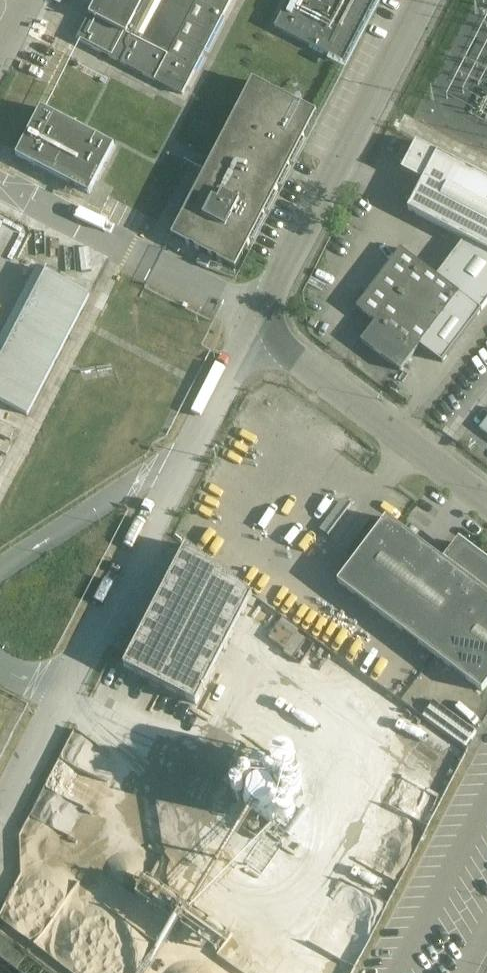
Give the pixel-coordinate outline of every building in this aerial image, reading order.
[(76,41),(181,95),(231,0),(97,0),(76,41)] [(273,28),(343,64),(376,0),(288,0),(273,28)] [(316,115),(298,106),(252,83),(211,162),(171,237),(235,270),(316,115)] [(15,156),(19,158),(88,194),(112,146),(39,109),(15,156)] [(356,309),(375,323),(361,342),(400,372),(420,347),(442,364),(486,304),(486,180),(416,143),(402,172),(423,183),(409,211),(464,240),(437,277),(400,250),(356,309)] [(0,373),(0,391),(48,412),(107,279),(53,255),(0,373)] [(399,529),(386,519),(337,584),(482,693),(486,687),(486,568),(456,544),(455,545),(458,547),(447,561),(441,562),(439,565),(436,563),(435,556),(399,529)] [(124,668),(142,677),(196,706),(252,597),(187,547),(124,668)] [(485,739),(486,736),(486,714),(445,683),(432,700),(485,739)] [(311,761),(290,767),(296,789),(317,783),(311,761)] [(429,834),(436,819),(415,809),(408,825),(429,834)] [(138,852),(154,846),(152,840),(160,837),(151,814),(135,820),(138,829),(131,832),(138,852)]
